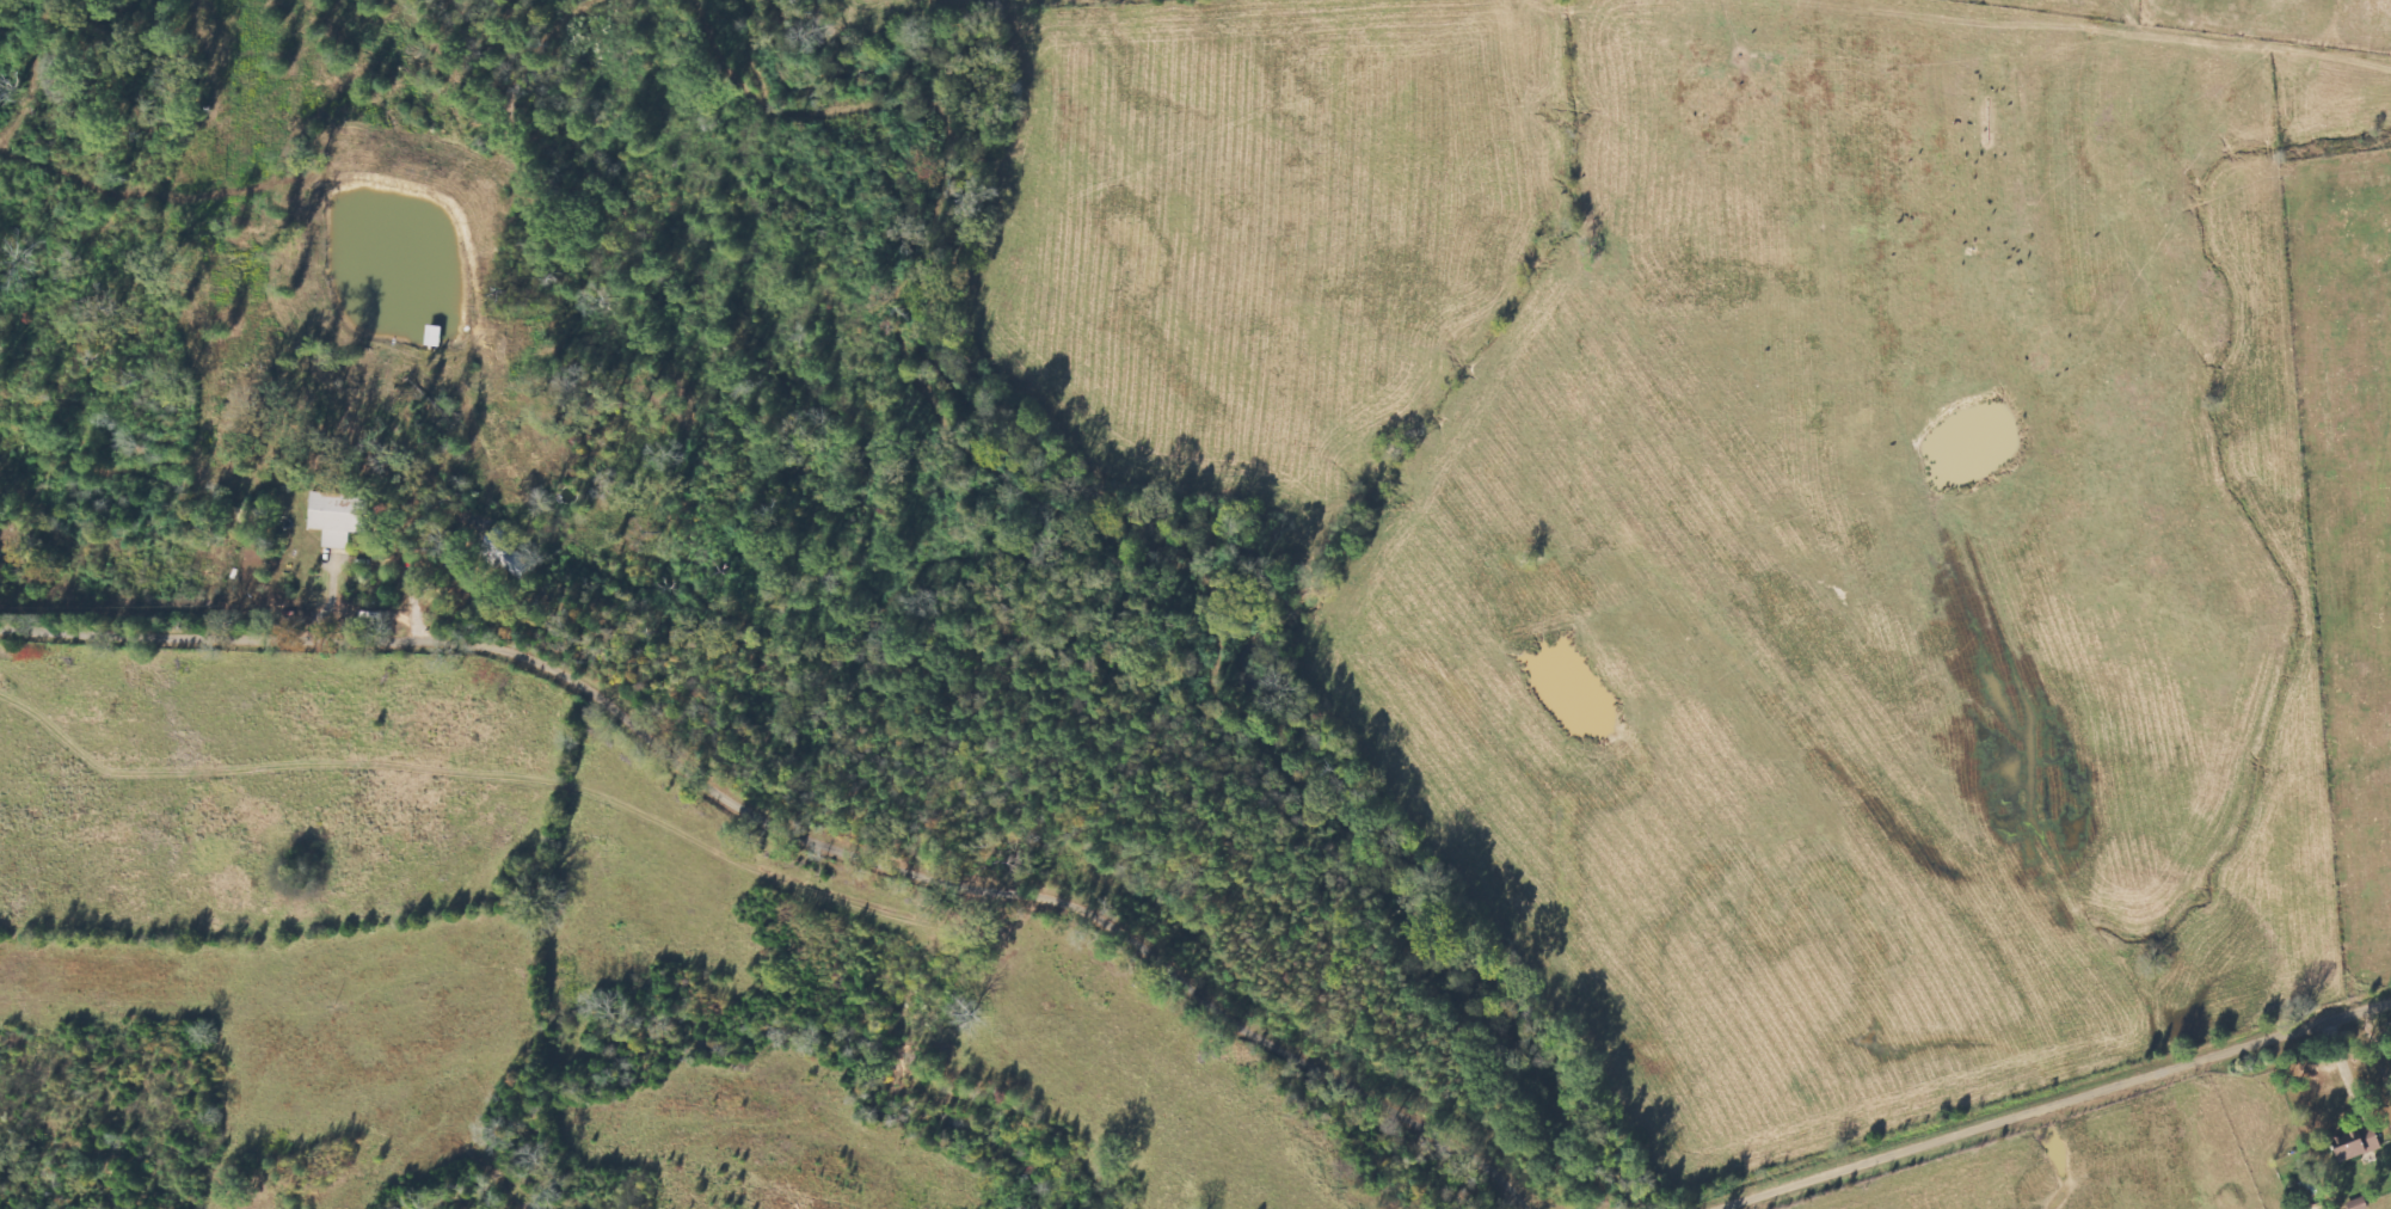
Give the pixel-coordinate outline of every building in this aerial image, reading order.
[(312,530),(326,531),(325,548),(350,550),(351,533),(369,534),(372,498),(314,494),(312,530)] [(2348,1164),(2386,1146),(2375,1124),(2362,1130),(2366,1139),(2341,1150),(2348,1164)]
